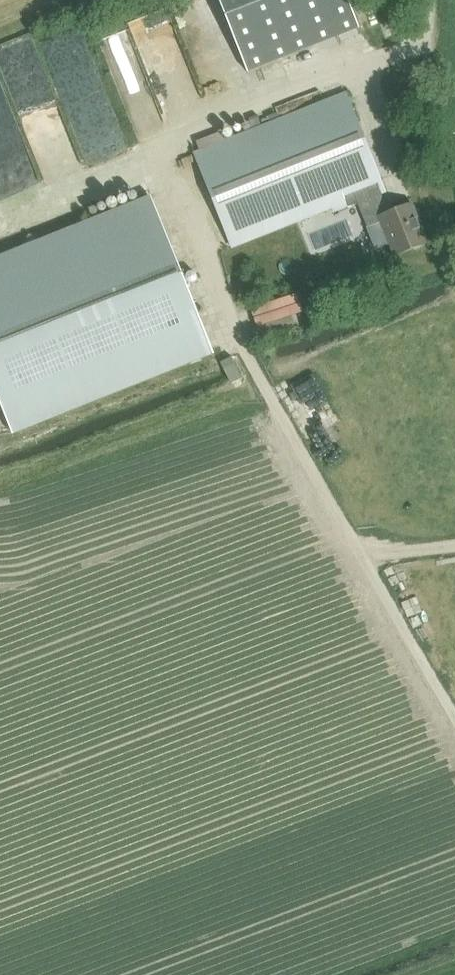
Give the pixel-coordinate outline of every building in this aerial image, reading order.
[(248,71),(359,27),(348,0),(219,0),(248,71)] [(96,35),(101,60),(131,54),(125,29),(96,35)] [(194,152),(231,246),(346,200),(349,206),(357,203),(367,227),(381,221),(394,255),(427,242),(411,203),(389,212),(381,193),(385,192),(345,92),(194,152)] [(152,199),(0,259),(0,401),(11,430),(212,350),(152,199)]
